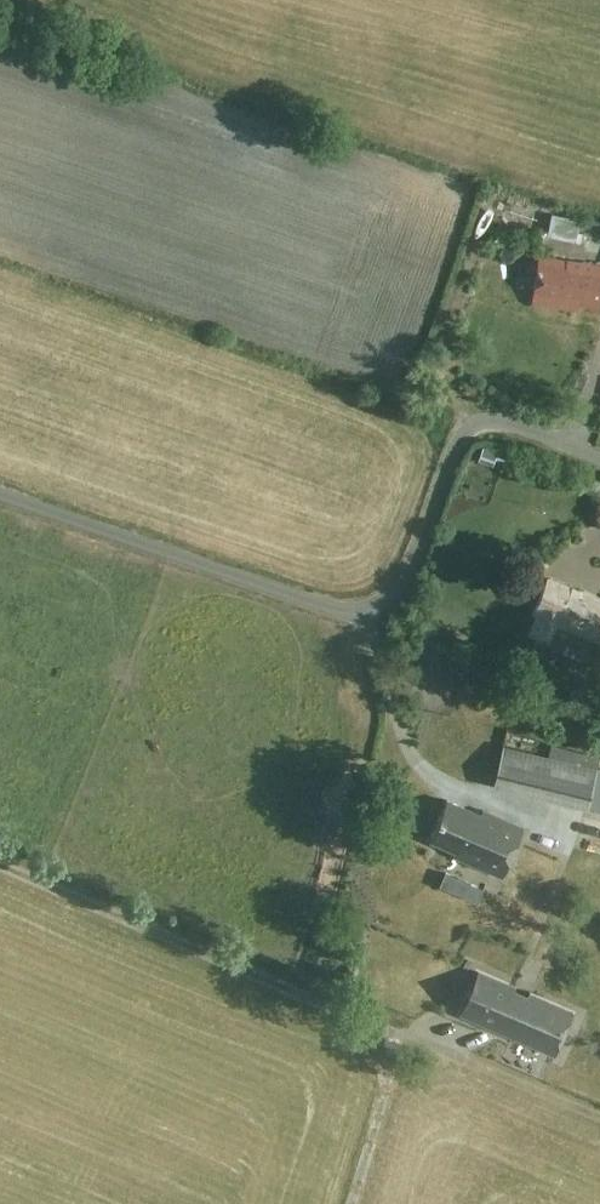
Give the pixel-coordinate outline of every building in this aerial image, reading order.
[(547,235),(576,241),(580,220),(551,215),(547,235)] [(585,224),(582,230),(599,236),(599,229),(585,224)] [(579,262),(538,256),(531,304),(575,311),(575,309),(599,312),(599,303),(599,267),(579,264),(579,262)] [(507,454),(483,446),(478,460),(502,468),(507,454)] [(590,477),(585,490),(599,496),(599,480),(590,477)] [(599,644),(599,600),(548,578),(531,616),(536,618),(529,636),(548,644),(556,625),(599,644)] [(591,770),(497,746),(487,783),(581,808),(591,770)] [(446,800),(429,840),(455,852),(453,856),(502,877),(523,828),(482,810),(480,815),(446,800)] [(459,1014),(555,1056),(573,1013),(477,972),(459,1014)]
